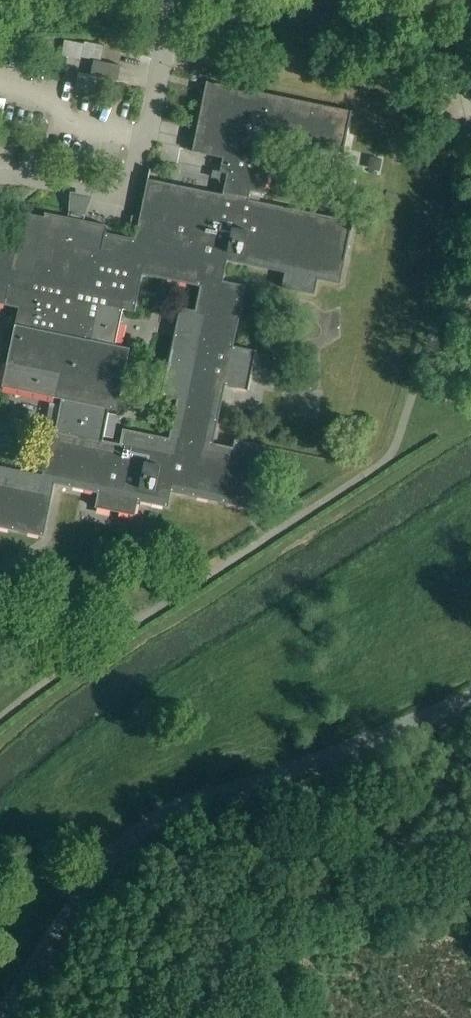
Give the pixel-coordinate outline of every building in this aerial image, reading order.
[(65,40),(62,56),(82,60),(82,58),(85,45),(65,40)] [(82,58),(102,62),(105,47),(85,43),(85,45),(82,58)] [(76,89),(96,92),(99,77),(92,75),(79,73),(76,89)] [(236,440),(235,448),(214,444),(226,385),(249,390),(257,351),(234,346),(247,285),(224,280),(228,260),(286,272),(283,287),(316,294),(319,279),(341,283),(346,260),(354,222),(249,201),(251,192),(265,195),(277,140),(343,153),(352,111),(207,81),(206,84),(205,90),(192,151),(223,157),(220,172),(227,173),(222,194),(149,179),(141,217),(133,216),(130,228),(138,230),(136,239),(107,233),(108,226),(86,220),(93,202),(74,198),(71,197),(70,217),(46,213),(45,217),(23,213),(19,235),(17,246),(0,243),(0,303),(17,306),(1,388),(62,400),(55,433),(50,432),(42,476),(0,468),(0,527),(44,536),(55,484),(100,493),(97,508),(136,516),(139,501),(169,507),(172,492),(256,509),(268,447),(236,440)] [(370,157),(368,169),(380,172),(382,160),(370,157)]
